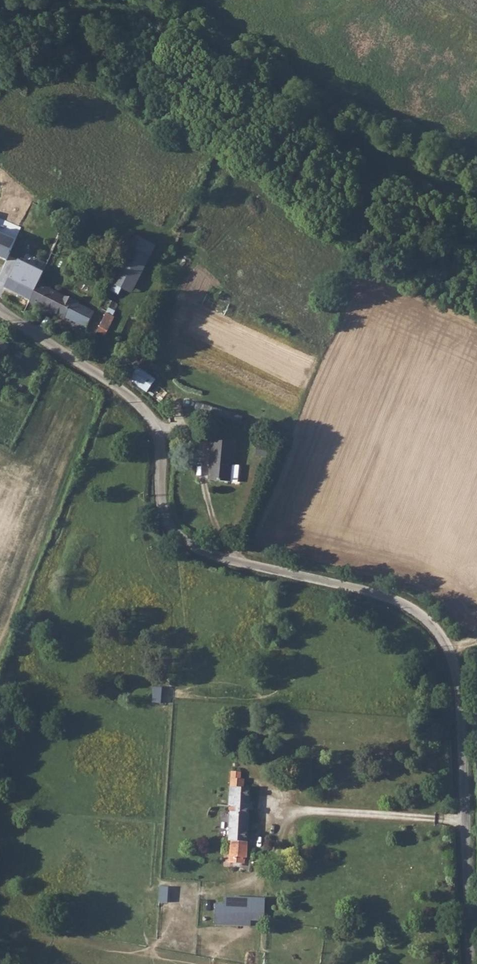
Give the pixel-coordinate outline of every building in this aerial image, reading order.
[(7,250),(10,243),(0,238),(0,247),(7,250)] [(117,272),(136,279),(147,256),(129,248),(117,272)] [(13,266),(3,289),(29,301),(37,283),(39,279),(13,266)] [(130,290),(136,279),(117,272),(112,281),(130,290)] [(37,283),(29,301),(98,331),(101,326),(107,312),(108,310),(96,304),(93,309),(37,283)] [(107,312),(101,326),(106,328),(113,315),(107,312)] [(124,376),(145,389),(153,376),(132,363),(124,376)] [(212,438),(207,479),(235,483),(237,466),(230,465),(233,440),(212,438)] [(154,686),(153,701),(163,702),(164,687),(154,686)] [(243,773),(232,772),(231,787),(229,810),(230,811),(227,840),(229,840),(227,860),(242,862),(250,789),(245,788),(246,780),(243,780),(243,773)] [(152,900),(169,902),(170,888),(153,886),(152,900)] [(219,889),(218,896),(218,905),(243,907),(243,911),(244,911),(257,911),(258,891),(219,889)] [(208,924),(243,925),(244,911),(243,911),(243,907),(218,905),(218,896),(209,896),(208,924)]
